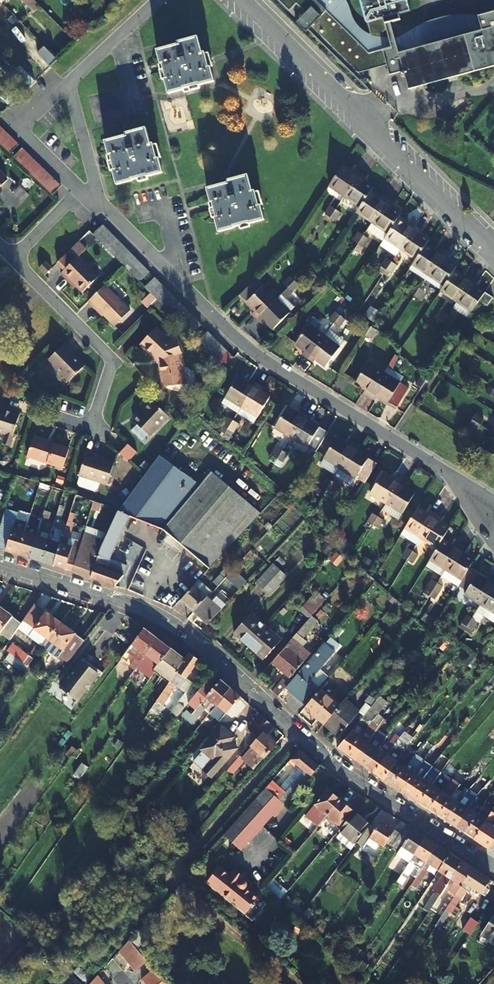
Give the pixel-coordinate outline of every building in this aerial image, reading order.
[(369,32),(360,28),(353,22),(348,14),(346,3),(344,0),(281,0),(290,9),(297,1),(306,10),(297,20),(307,30),(309,28),(372,90),(372,89),(355,72),(372,54),(375,57),(376,63),(387,60),(390,73),(401,70),(402,74),(405,73),(409,86),(493,64),(493,10),(478,14),(482,28),(470,31),(468,23),(430,33),(433,41),(399,50),(397,43),(388,45),(385,35),(383,30),(387,25),(386,20),(401,16),(399,11),(409,8),(406,0),(360,0),(369,32)] [(388,45),(397,43),(399,50),(433,41),(430,33),(468,23),(470,31),(482,28),(478,14),(458,17),(438,21),(420,27),(396,35),(390,36),(385,35),(388,45)] [(198,84),(214,80),(210,64),(208,64),(205,52),(205,51),(202,52),(197,35),(177,40),(178,43),(156,49),(160,63),(161,62),(165,77),(164,78),(168,93),(184,89),(183,87),(198,84)] [(44,47),(38,53),(49,65),(55,59),(44,47)] [(28,65),(15,78),(25,87),(37,75),(28,65)] [(183,87),(184,89),(184,92),(199,88),(198,84),(183,87)] [(105,141),(109,155),(110,155),(115,170),(113,170),(117,185),(133,181),(132,180),(137,178),(137,179),(147,176),(163,172),(159,157),(157,158),(154,145),(153,143),(150,143),(146,127),(125,132),(126,135),(105,141)] [(8,154),(17,146),(0,130),(0,147),(8,154)] [(13,159),(51,196),(60,187),(21,150),(13,159)] [(110,155),(109,155),(106,156),(110,171),(113,170),(115,170),(110,155)] [(343,166),(330,186),(336,191),(335,192),(345,199),(362,174),(355,169),(352,172),(343,166)] [(248,221),(249,223),(264,219),(260,204),(258,204),(255,191),(255,190),(252,191),(247,174),(227,179),(228,181),(206,187),(210,201),(213,201),(216,216),(214,216),(218,232),(234,228),(234,225),(239,224),(248,221)] [(361,207),(371,192),(375,187),(366,181),(369,178),(362,174),(345,199),(352,203),(353,202),(361,207)] [(380,198),(371,192),(361,207),(358,212),(365,217),(364,219),(372,224),(389,200),(382,195),(380,198)] [(389,200),(372,224),(378,228),(379,227),(389,234),(399,219),(403,214),(392,206),(394,203),(389,200)] [(212,217),(214,216),(216,216),(213,201),(210,201),(208,202),(209,205),(212,217)] [(331,219),(337,211),(331,207),(325,215),(331,219)] [(337,211),(331,219),(337,222),(342,215),(337,211)] [(399,219),(389,234),(386,239),(393,244),(391,246),(401,252),(418,227),(412,223),(409,226),(399,219)] [(372,224),(368,231),(384,242),(386,239),(389,234),(379,227),(378,228),(372,224)] [(96,239),(106,230),(101,225),(92,235),(96,239)] [(416,261),(427,246),(430,240),(421,233),(423,230),(418,227),(401,252),(408,257),(409,255),(416,261)] [(111,234),(106,230),(96,239),(101,245),(111,234)] [(358,246),(364,237),(358,233),(352,242),(358,246)] [(116,240),(111,234),(101,245),(106,250),(116,240)] [(369,241),(364,237),(358,246),(363,249),(369,241)] [(397,258),(401,252),(391,246),(393,244),(386,239),(384,242),(381,247),(397,258)] [(112,255),(121,245),(116,240),(106,250),(112,255)] [(62,269),(58,272),(68,282),(70,280),(81,291),(98,275),(78,255),(85,248),(78,241),(56,263),(62,269)] [(112,255),(117,260),(127,250),(121,245),(112,255)] [(436,252),(427,246),(416,261),(413,265),(420,270),(419,271),(428,277),(444,253),(438,249),(436,252)] [(127,250),(117,260),(122,265),(132,255),(127,250)] [(444,285),(453,271),(457,266),(448,260),(450,256),(444,253),(428,277),(436,282),(437,281),(444,285)] [(136,260),(132,255),(122,265),(126,269),(136,260)] [(141,264),(136,260),(126,269),(131,273),(141,264)] [(387,273),(393,264),(386,260),(381,268),(387,273)] [(44,274),(51,268),(44,261),(38,268),(44,274)] [(141,264),(131,273),(135,278),(145,268),(141,264)] [(393,264),(387,273),(391,276),(397,267),(393,264)] [(420,270),(413,265),(410,271),(425,281),(426,280),(428,277),(419,271),(420,270)] [(145,268),(135,278),(140,283),(150,273),(145,268)] [(462,277),(453,271),(444,285),(441,290),(448,295),(447,297),(456,303),(472,279),(464,274),(462,277)] [(288,288),(295,280),(290,275),(282,283),(288,288)] [(257,277),(237,296),(244,303),(245,302),(254,311),(251,314),(256,318),(277,298),(270,291),(269,293),(262,285),(264,284),(257,277)] [(441,290),(444,285),(437,281),(436,282),(428,277),(426,280),(441,290)] [(150,292),(160,282),(156,278),(146,288),(150,292)] [(479,303),(485,293),(476,287),(478,283),(472,279),(456,303),(464,308),(465,306),(473,312),(475,309),(475,308),(479,303)] [(299,284),(295,280),(288,288),(291,292),(299,284)] [(155,297),(164,287),(160,282),(150,292),(155,297)] [(104,283),(86,300),(92,306),(94,305),(114,324),(129,309),(104,283)] [(414,298),(420,290),(414,286),(409,294),(414,298)] [(170,292),(164,287),(155,297),(160,302),(170,292)] [(425,293),(420,290),(414,298),(420,301),(425,293)] [(170,292),(160,302),(165,307),(175,297),(170,292)] [(493,299),(485,293),(479,303),(487,308),(493,299)] [(175,297),(165,307),(169,311),(179,301),(175,297)] [(277,298),(256,318),(261,324),(264,321),(272,329),(289,313),(283,306),(284,305),(277,298)] [(174,316),(184,306),(179,301),(169,311),(174,316)] [(468,319),(473,312),(465,306),(464,308),(456,303),(452,308),(468,319)] [(179,321),(189,311),(184,306),(174,316),(179,321)] [(371,307),(365,316),(372,321),(378,312),(371,307)] [(194,316),(189,311),(179,321),(184,326),(194,316)] [(330,319),(335,323),(342,315),(337,311),(330,319)] [(442,323),(448,315),(443,312),(437,320),(442,323)] [(342,315),(335,323),(340,327),(346,318),(342,315)] [(448,315),(442,323),(448,326),(453,319),(448,315)] [(189,330),(198,320),(194,316),(184,326),(189,330)] [(326,335),(318,329),(322,323),(312,316),(305,325),(308,327),(295,344),(304,351),(302,355),(308,359),(326,335)] [(189,330),(193,334),(203,325),(198,320),(189,330)] [(378,330),(373,326),(367,335),(373,339),(378,330)] [(181,350),(177,339),(171,342),(156,327),(140,343),(158,360),(163,386),(184,382),(179,351),(181,350)] [(329,331),(326,335),(334,342),(333,343),(340,348),(344,343),(329,331)] [(205,346),(214,336),(209,332),(200,341),(205,346)] [(334,342),(326,335),(308,359),(313,364),(316,361),(325,367),(340,348),(333,343),(334,342)] [(210,351),(219,341),(214,336),(205,346),(210,351)] [(214,355),(224,346),(219,341),(210,351),(214,355)] [(64,343),(47,360),(69,382),(85,366),(73,354),(74,353),(64,343)] [(219,360),(229,350),(224,346),(214,355),(219,360)] [(219,360),(227,368),(235,356),(229,350),(219,360)] [(362,393),(368,396),(384,370),(375,365),(374,366),(368,362),(354,383),(364,389),(362,393)] [(384,370),(368,396),(374,400),(376,396),(386,402),(386,403),(394,409),(408,387),(392,377),(393,375),(384,370)] [(417,383),(422,387),(429,378),(423,374),(417,383)] [(231,403),(239,408),(254,382),(249,379),(247,382),(235,376),(223,396),(231,401),(231,403)] [(254,382),(239,408),(247,413),(248,412),(255,416),(268,395),(258,389),(260,385),(254,382)] [(150,435),(168,415),(147,396),(139,405),(144,409),(134,420),(150,435)] [(231,401),(223,396),(219,403),(227,409),(236,414),(236,413),(239,408),(231,403),(231,401)] [(288,438),(304,412),(298,409),(296,412),(285,406),(272,427),(281,432),(280,433),(288,438)] [(247,413),(239,408),(236,413),(252,422),(255,416),(248,412),(247,413)] [(18,412),(8,409),(7,412),(0,410),(0,432),(5,434),(1,443),(8,445),(18,412)] [(311,416),(304,412),(288,438),(296,444),(297,442),(314,452),(327,431),(308,420),(311,416)] [(470,416),(478,422),(481,418),(472,412),(470,416)] [(478,422),(470,416),(466,422),(475,427),(478,422)] [(226,430),(231,421),(226,418),(221,426),(224,428),(226,430)] [(226,430),(231,432),(236,424),(231,421),(226,430)] [(491,429),(485,439),(487,440),(483,448),(493,455),(493,431),(491,429)] [(226,442),(231,432),(226,430),(222,438),(226,442)] [(337,469),(354,442),(348,438),(346,442),(335,436),(322,457),(323,458),(329,462),(328,463),(337,469)] [(44,442),(32,437),(25,455),(60,468),(67,450),(52,444),(52,446),(44,443),(44,442)] [(116,451),(127,461),(137,450),(126,440),(116,451)] [(360,446),(354,442),(337,469),(346,474),(347,473),(363,483),(376,461),(358,450),(360,446)] [(276,460),(281,451),(275,448),(270,456),(276,460)] [(87,451),(79,475),(106,484),(113,463),(94,457),(95,454),(87,451)] [(286,454),(281,451),(276,460),(281,463),(286,454)] [(105,540),(90,577),(115,586),(126,566),(109,559),(129,516),(161,529),(200,485),(159,455),(118,509),(105,540)] [(329,462),(323,458),(319,464),(334,474),(337,469),(328,463),(329,462)] [(200,485),(161,529),(208,569),(261,512),(213,470),(200,485)] [(374,498),(384,505),(400,478),(393,474),(390,478),(380,472),(367,493),(375,497),(374,498)] [(324,490),(329,481),(324,478),(319,486),(324,490)] [(400,478),(384,505),(392,510),(393,508),(401,512),(413,492),(403,485),(405,481),(400,478)] [(334,484),(329,481),(324,490),(329,493),(334,484)] [(71,571),(81,541),(70,537),(75,523),(73,522),(75,514),(78,515),(81,508),(90,511),(91,508),(93,500),(76,493),(62,538),(53,565),(71,571)] [(93,500),(91,508),(98,510),(100,503),(93,500)] [(17,553),(26,527),(18,524),(24,505),(19,503),(17,513),(5,549),(17,553)] [(392,510),(384,505),(381,510),(396,519),(401,512),(393,508),(392,510)] [(30,557),(38,530),(30,528),(35,509),(32,507),(26,527),(17,553),(30,557)] [(418,540),(434,514),(427,510),(425,513),(416,508),(404,529),(411,533),(410,535),(418,540)] [(5,549),(17,513),(4,509),(0,523),(0,548),(5,549)] [(371,525),(376,517),(370,513),(365,522),(371,525)] [(442,539),(449,528),(438,521),(440,518),(434,514),(418,540),(427,545),(428,544),(436,549),(442,539)] [(38,530),(30,557),(41,561),(49,534),(41,531),(45,517),(42,516),(38,530)] [(381,520),(376,517),(371,525),(376,528),(381,520)] [(53,565),(62,538),(53,536),(55,527),(52,526),(49,534),(41,561),(53,565)] [(90,577),(105,540),(83,532),(81,541),(71,571),(90,577)] [(436,549),(429,559),(437,564),(437,566),(445,571),(461,547),(454,543),(452,546),(442,539),(436,549)] [(455,575),(461,579),(468,568),(474,559),(465,554),(467,551),(461,547),(445,571),(454,576),(455,575)] [(405,562),(410,553),(405,550),(399,559),(405,562)] [(410,553),(405,562),(410,565),(415,556),(410,553)] [(262,588),(279,569),(271,562),(254,580),(262,588)] [(456,588),(470,597),(469,599),(478,605),(493,580),(493,579),(488,575),(485,578),(468,568),(461,579),(457,586),(456,588)] [(239,589),(246,582),(232,569),(225,576),(239,589)] [(279,569),(262,588),(267,593),(285,574),(279,569)] [(457,586),(461,579),(455,575),(454,576),(445,571),(442,577),(457,586)] [(426,588),(432,592),(437,584),(432,580),(426,588)] [(478,605),(488,611),(489,609),(493,612),(493,580),(478,605)] [(437,584),(432,592),(436,595),(442,586),(437,584)] [(180,599),(193,611),(206,597),(193,585),(180,599)] [(207,624),(220,609),(210,601),(206,597),(193,611),(207,624)] [(210,601),(220,609),(222,607),(213,598),(210,601)] [(299,611),(308,619),(319,606),(310,598),(299,611)] [(34,603),(20,624),(17,628),(29,637),(42,647),(60,623),(34,603)] [(20,624),(0,608),(0,634),(8,640),(17,628),(20,624)] [(233,631),(249,645),(266,625),(251,611),(233,631)] [(465,627),(470,618),(465,615),(460,623),(465,627)] [(470,618),(465,627),(470,630),(475,621),(470,618)] [(60,623),(42,647),(65,665),(84,641),(60,623)] [(266,625),(249,645),(263,658),(281,639),(266,625)] [(135,670),(145,656),(157,639),(144,629),(126,652),(134,659),(129,666),(135,670)] [(23,644),(36,654),(42,647),(29,637),(23,644)] [(318,649),(324,643),(317,637),(312,643),(318,649)] [(157,639),(145,656),(158,665),(170,649),(157,639)] [(289,683),(286,687),(305,703),(319,687),(311,679),(335,651),(325,642),(324,643),(318,649),(289,683)] [(5,651),(27,667),(32,660),(11,644),(5,651)] [(303,662),(285,646),(271,662),(289,678),(303,662)] [(42,647),(36,654),(60,672),(65,665),(42,647)] [(170,649),(158,665),(154,670),(169,682),(184,660),(170,649)] [(188,654),(184,660),(169,682),(155,702),(162,707),(176,687),(179,689),(198,661),(188,654)] [(32,660),(27,667),(42,678),(47,671),(32,660)] [(97,675),(79,661),(60,686),(78,700),(97,675)] [(212,673),(199,689),(194,695),(202,701),(192,715),(196,719),(210,702),(215,706),(229,689),(230,688),(213,672),(212,673)] [(271,690),(278,696),(286,687),(289,683),(283,677),(271,690)] [(194,695),(199,689),(194,685),(190,690),(186,687),(182,692),(185,694),(171,713),(177,717),(194,695)] [(215,706),(198,727),(203,731),(216,717),(220,720),(238,698),(240,697),(230,688),(229,689),(215,706)] [(319,688),(303,706),(323,723),(339,705),(319,688)] [(387,702),(379,695),(375,700),(383,706),(387,702)] [(339,705),(323,723),(336,735),(358,711),(344,699),(339,705)] [(363,703),(358,710),(363,715),(369,708),(363,703)] [(359,737),(369,724),(379,712),(371,706),(369,708),(363,715),(360,718),(364,721),(355,733),(351,730),(336,747),(345,754),(359,737)] [(364,721),(360,718),(351,730),(355,733),(364,721)] [(267,724),(269,723),(264,719),(259,726),(255,722),(247,730),(256,737),(261,731),(267,724)] [(267,724),(261,731),(263,733),(241,758),(239,757),(225,772),(231,777),(244,762),(253,769),(276,744),(266,735),(273,727),(269,723),(267,724)] [(374,727),(369,724),(359,737),(365,740),(374,727)] [(377,730),(374,727),(365,740),(359,737),(345,754),(355,760),(368,742),(377,730)] [(233,738),(221,728),(201,751),(213,762),(215,761),(222,767),(237,750),(229,743),(233,738)] [(377,740),(382,733),(377,730),(368,742),(373,745),(377,740)] [(377,740),(381,743),(383,741),(386,736),(382,733),(377,740)] [(364,767),(372,773),(386,754),(396,740),(392,737),(387,744),(383,741),(381,743),(377,748),(364,767)] [(355,760),(364,767),(377,748),(373,745),(368,742),(355,760)] [(405,767),(391,785),(400,791),(413,773),(429,753),(421,746),(414,754),(419,758),(414,765),(411,771),(405,767)] [(299,750),(290,760),(298,767),(280,788),(271,780),(264,788),(283,804),(285,806),(319,767),(318,766),(299,750)] [(382,779),(391,785),(405,767),(409,761),(414,754),(411,752),(406,759),(400,755),(395,761),(382,779)] [(372,773),(382,779),(395,761),(386,754),(372,773)] [(422,779),(408,797),(418,803),(431,784),(435,779),(449,761),(441,754),(432,766),(438,770),(433,777),(428,782),(422,779)] [(414,765),(409,761),(405,767),(411,771),(414,765)] [(442,791),(427,809),(436,815),(450,796),(455,790),(471,768),(465,764),(453,781),(455,782),(451,787),(446,794),(442,791)] [(426,773),(431,767),(428,765),(419,776),(413,773),(400,791),(408,797),(422,779),(426,773)] [(428,782),(433,777),(426,773),(422,779),(428,782)] [(448,777),(443,784),(439,789),(431,784),(418,803),(427,809),(442,791),(447,784),(451,779),(448,777)] [(443,784),(435,779),(431,784),(439,789),(443,784)] [(447,784),(451,787),(455,782),(453,781),(451,779),(447,784)] [(283,804),(264,788),(254,799),(270,814),(273,816),(283,804)] [(436,815),(446,821),(459,803),(464,796),(468,790),(464,788),(460,793),(455,800),(450,796),(436,815)] [(482,788),(476,796),(482,799),(478,805),(472,801),(454,827),(464,833),(484,804),(491,793),(482,788)] [(460,793),(455,790),(450,796),(455,800),(460,793)] [(319,824),(339,800),(327,791),(312,808),(321,815),(316,821),(319,824)] [(465,806),(459,803),(446,821),(454,827),(472,801),(476,796),(473,794),(469,800),(465,806)] [(464,796),(459,803),(465,806),(469,800),(464,796)] [(482,799),(476,796),(472,801),(478,805),(482,799)] [(254,799),(222,834),(239,849),(270,814),(254,799)] [(339,800),(319,824),(323,828),(328,821),(337,828),(351,811),(339,800)] [(464,833),(473,839),(492,809),(484,804),(464,833)] [(492,809),(473,839),(488,849),(493,842),(493,805),(492,809)] [(355,844),(369,826),(369,825),(354,813),(338,831),(355,844)] [(355,844),(355,845),(362,849),(365,845),(373,850),(377,844),(383,848),(394,831),(380,821),(375,829),(369,826),(355,844)] [(401,847),(412,830),(405,825),(393,842),(401,847)] [(413,856),(425,838),(412,830),(401,847),(406,851),(404,854),(411,858),(413,856)] [(413,856),(424,864),(437,845),(425,838),(413,856)] [(437,871),(448,853),(437,845),(424,864),(437,871)] [(448,853),(437,871),(442,875),(432,890),(434,892),(423,910),(428,913),(450,880),(462,862),(448,853)] [(371,866),(375,861),(367,856),(364,861),(371,866)] [(462,862),(450,880),(453,882),(446,894),(452,898),(472,868),(462,862)] [(204,881),(241,916),(254,901),(241,889),(241,886),(243,885),(239,882),(238,883),(236,883),(241,878),(234,871),(228,877),(217,867),(204,881)] [(452,898),(443,912),(453,918),(458,910),(454,908),(465,891),(469,893),(471,889),(484,897),(488,891),(485,888),(490,880),(472,868),(452,898)] [(280,901),(284,896),(269,883),(265,888),(280,901)] [(482,935),(493,943),(493,916),(482,935)] [(469,936),(477,923),(470,918),(461,931),(469,936)] [(130,941),(141,950),(156,933),(145,923),(130,941)] [(36,938),(40,934),(34,927),(30,932),(36,938)] [(36,938),(46,947),(50,943),(40,934),(36,938)] [(134,971),(145,962),(128,940),(118,951),(134,971)] [(65,957),(54,946),(50,951),(61,961),(65,957)] [(357,947),(348,956),(357,963),(365,954),(357,947)] [(356,968),(365,975),(377,959),(368,953),(356,968)] [(140,979),(144,983),(163,983),(151,970),(140,979)] [(96,976),(89,983),(103,983),(96,976)]
